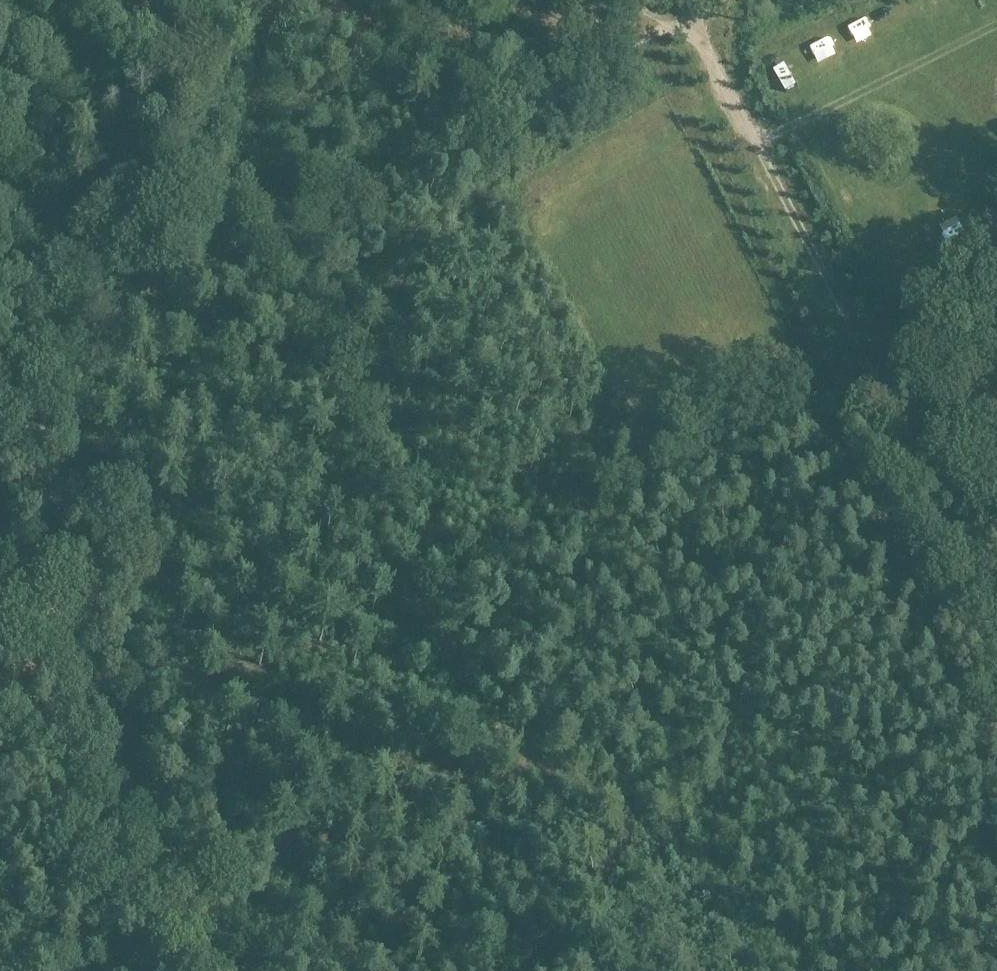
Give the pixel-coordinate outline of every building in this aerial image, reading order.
[(785,67),(774,73),(786,94),(797,88),(785,67)]
